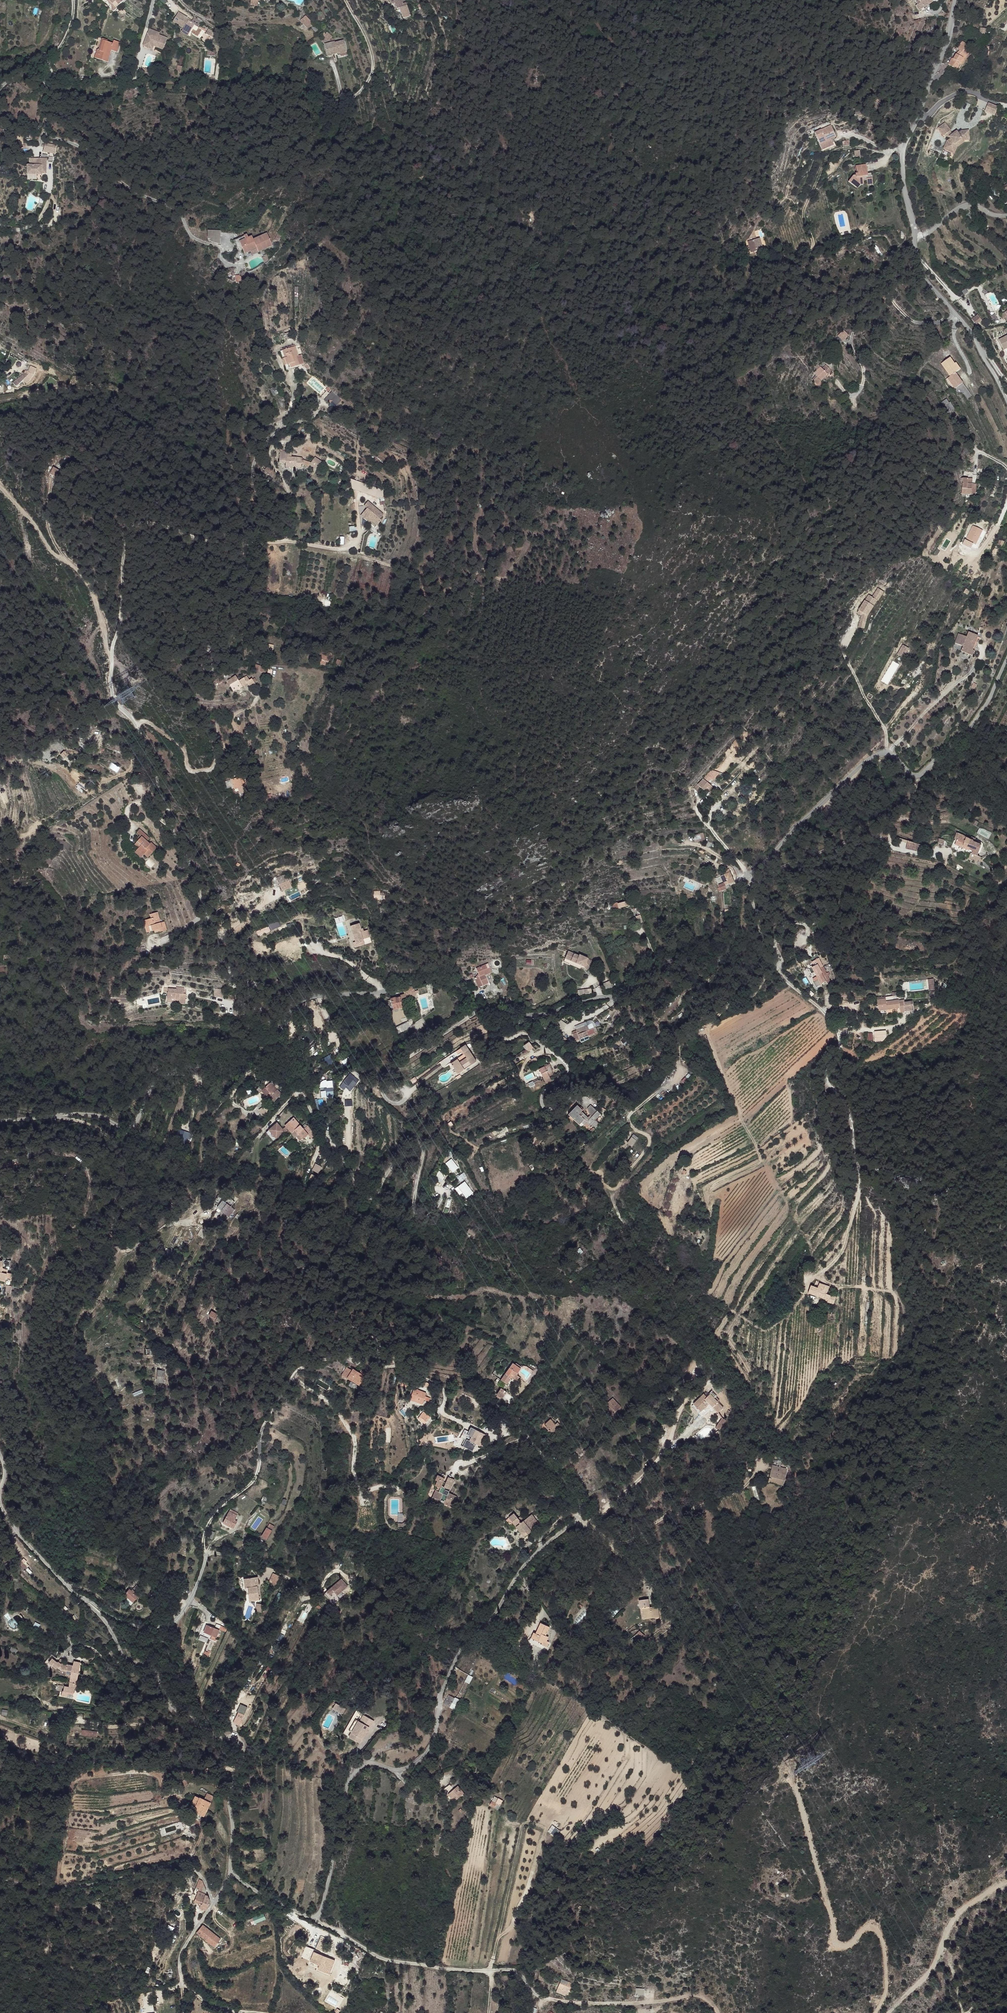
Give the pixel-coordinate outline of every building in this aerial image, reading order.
[(103,0),(116,16),(119,14),(118,12),(117,14),(116,12),(116,9),(109,1),(109,0),(103,0)] [(126,0),(109,0),(109,1),(116,9),(116,12),(117,14),(118,12),(129,4),(126,0)] [(400,0),(396,0),(392,2),(396,10),(399,9),(403,7),(402,4),(400,0)] [(932,0),(919,0),(916,2),(918,4),(916,5),(919,10),(933,2),(932,0)] [(411,15),(405,3),(402,4),(403,7),(399,9),(404,18),(411,15)] [(185,19),(186,18),(177,13),(172,22),(183,28),(183,30),(185,30),(189,22),(187,20),(185,19)] [(201,20),(194,16),(191,23),(194,24),(198,26),(201,20)] [(305,17),(302,19),(305,23),(310,28),(313,25),(308,20),(305,17)] [(302,19),(299,22),(302,25),(307,31),(310,28),(305,23),(302,19)] [(191,23),(189,22),(185,30),(183,30),(181,32),(188,36),(194,24),(191,23)] [(318,31),(313,25),(310,28),(315,33),(318,31)] [(153,51),(154,48),(155,45),(157,46),(156,48),(164,51),(168,39),(159,37),(160,35),(149,31),(144,48),(153,51)] [(332,38),(328,33),(326,35),(324,33),(321,36),(322,38),(321,40),(325,44),(332,38)] [(101,53),(105,44),(109,45),(110,43),(102,41),(98,52),(101,53)] [(952,58),(948,65),(960,71),(966,58),(971,53),(966,48),(968,47),(962,41),(956,48),(959,51),(955,55),(954,59),(952,58)] [(344,53),(342,42),(333,45),(332,43),(325,45),(328,57),(335,54),(337,54),(338,55),(344,53)] [(117,56),(121,47),(115,45),(114,47),(109,45),(105,44),(101,53),(98,52),(95,61),(108,65),(112,54),(117,56)] [(993,116),(998,107),(988,102),(984,111),(993,116)] [(950,131),(945,123),(938,128),(943,136),(950,131)] [(831,126),(814,133),(822,150),(833,145),(831,139),(835,137),(831,126)] [(950,138),(951,138),(947,141),(944,149),(952,152),(955,145),(963,140),(969,140),(968,130),(961,131),(958,133),(956,131),(953,134),(949,136),(950,138)] [(955,145),(952,152),(954,153),(957,146),(963,142),(969,141),(969,140),(963,140),(955,145)] [(54,154),(55,145),(43,142),(41,152),(54,154)] [(46,158),(35,158),(35,164),(27,164),(27,174),(41,174),(41,173),(45,173),(46,158)] [(867,164),(857,166),(859,173),(857,173),(857,175),(855,175),(852,183),(860,187),(862,183),(867,181),(866,180),(869,179),(870,181),(875,180),(874,175),(873,172),(869,173),(867,164)] [(750,239),(751,242),(755,241),(758,241),(756,231),(750,239)] [(244,237),(234,241),(234,242),(239,253),(242,251),(244,254),(257,249),(258,252),(272,246),(267,234),(253,240),(252,237),(248,238),(247,235),(244,237)] [(755,241),(757,252),(764,250),(761,240),(758,241),(755,241)] [(257,249),(244,254),(245,258),(258,252),(257,249)] [(778,260),(780,266),(787,265),(786,258),(778,260)] [(972,319),(975,324),(981,320),(978,315),(972,319)] [(837,334),(842,340),(848,333),(842,328),(837,334)] [(1000,340),(999,340),(1004,350),(1006,348),(1006,340),(1002,342),(1000,340)] [(290,354),(287,345),(273,349),(279,367),(290,363),(288,355),(290,354)] [(941,366),(950,379),(955,375),(958,373),(954,367),(950,360),(941,366)] [(822,370),(827,374),(831,371),(826,366),(823,369),(822,370)] [(820,368),(815,374),(821,380),(827,375),(820,368)] [(13,384),(16,387),(27,376),(23,374),(13,384)] [(950,379),(947,381),(954,391),(962,386),(955,375),(950,379)] [(333,398),(324,390),(316,398),(319,401),(322,398),(329,404),(333,398)] [(943,403),(946,409),(953,405),(949,399),(948,399),(943,403)] [(288,457),(288,454),(280,452),(279,462),(285,463),(285,457),(288,457)] [(295,460),(295,458),(288,457),(285,457),(285,463),(285,466),(294,467),(295,460)] [(53,469),(50,475),(57,478),(60,472),(53,469)] [(962,481),(961,494),(970,494),(970,489),(965,488),(966,478),(962,478),(962,481)] [(352,480),(349,488),(377,495),(379,487),(352,480)] [(384,514),(368,502),(364,506),(359,506),(360,525),(366,525),(365,520),(366,519),(368,517),(378,524),(382,519),(381,518),(384,514)] [(378,524),(368,517),(366,519),(376,527),(378,524)] [(973,522),(965,535),(975,541),(982,527),(973,522)] [(964,540),(962,545),(971,548),(973,543),(964,540)] [(851,606),(848,613),(863,621),(870,609),(856,601),(854,604),(854,605),(854,606),(853,606),(851,606)] [(959,653),(969,657),(974,643),(973,643),(976,636),(967,633),(965,638),(957,634),(954,643),(961,647),(959,653)] [(898,656),(904,658),(908,647),(901,645),(898,656)] [(220,649),(216,646),(212,651),(215,654),(220,649)] [(326,662),(329,652),(323,651),(322,655),(320,654),(318,660),(326,662)] [(239,682),(236,676),(227,681),(233,692),(242,687),(239,682)] [(248,678),(245,680),(247,685),(249,689),(255,685),(253,680),(249,682),(248,678)] [(703,778),(698,784),(704,790),(705,788),(709,783),(703,778)] [(709,783),(705,788),(711,794),(715,789),(709,783)] [(142,839),(132,829),(129,833),(132,835),(134,837),(131,840),(129,843),(133,846),(131,848),(130,849),(137,854),(139,851),(143,855),(150,848),(144,842),(142,844),(140,841),(141,840),(142,839)] [(957,839),(955,844),(967,849),(968,847),(971,848),(970,850),(972,852),(971,854),(977,857),(982,846),(971,839),(966,838),(964,835),(960,833),(957,834),(956,835),(959,836),(957,839)] [(733,883),(730,872),(724,874),(726,883),(728,882),(728,884),(733,883)] [(291,886),(288,874),(281,876),(286,888),(291,886)] [(726,883),(724,874),(714,878),(716,885),(718,889),(728,884),(728,882),(726,883)] [(153,924),(150,914),(144,916),(145,919),(142,920),(138,922),(140,929),(142,928),(144,934),(147,933),(152,931),(153,934),(159,932),(157,923),(153,924)] [(351,931),(346,933),(354,953),(357,952),(366,948),(362,937),(365,936),(363,932),(362,933),(360,928),(351,931)] [(580,954),(570,949),(566,956),(565,959),(568,961),(570,957),(585,965),(588,968),(594,963),(589,956),(581,952),(580,954)] [(489,969),(484,961),(473,968),(477,976),(474,978),(478,986),(487,981),(482,972),(489,969)] [(812,967),(814,972),(823,967),(820,963),(812,967)] [(823,967),(814,972),(817,977),(819,979),(814,982),(816,987),(821,985),(821,984),(826,982),(827,983),(830,982),(827,976),(830,975),(828,973),(826,974),(823,967)] [(415,984),(405,989),(407,993),(417,988),(415,984)] [(183,991),(173,988),(171,994),(174,995),(178,997),(183,999),(185,993),(183,993),(183,991)] [(419,993),(417,988),(407,993),(408,994),(394,1000),(399,1011),(409,1007),(406,1001),(411,999),(410,997),(419,993)] [(225,999),(216,994),(212,1001),(221,1005),(225,999)] [(878,999),(878,1009),(901,1008),(901,1013),(904,1013),(904,1011),(904,1002),(900,1003),(900,1000),(887,1000),(887,998),(878,999)] [(904,1002),(904,1011),(914,1011),(913,1002),(904,1002)] [(409,1034),(420,1027),(415,1021),(405,1028),(409,1034)] [(586,1021),(575,1025),(576,1029),(587,1025),(586,1021)] [(577,1031),(572,1033),(575,1039),(594,1031),(595,1034),(599,1032),(596,1026),(594,1027),(589,1029),(587,1025),(576,1029),(577,1031)] [(465,1051),(452,1060),(460,1072),(479,1059),(468,1042),(462,1046),(465,1051)] [(546,1062),(540,1065),(546,1076),(552,1073),(546,1062)] [(343,1081),(347,1085),(353,1078),(350,1075),(348,1078),(347,1077),(343,1081)] [(276,1090),(269,1083),(260,1091),(264,1095),(267,1092),(270,1095),(276,1090)] [(280,1094),(276,1090),(270,1095),(267,1098),(263,1101),(267,1106),(280,1094)] [(267,1098),(260,1091),(256,1094),(263,1101),(267,1098)] [(577,1102),(569,1112),(581,1121),(582,1119),(586,1122),(587,1119),(591,1122),(601,1110),(591,1102),(588,1106),(591,1114),(589,1117),(587,1115),(588,1114),(581,1108),(583,1107),(577,1102)] [(270,1128),(261,1135),(267,1143),(277,1136),(276,1135),(279,1132),(285,1140),(288,1138),(294,1132),(287,1123),(277,1130),(274,1133),(270,1128)] [(227,1207),(220,1201),(214,1208),(221,1214),(227,1207)] [(0,1263),(0,1280),(5,1282),(6,1279),(10,1279),(10,1278),(8,1277),(8,1276),(7,1276),(8,1271),(2,1270),(3,1264),(0,1263)] [(815,1295),(825,1298),(828,1291),(829,1287),(819,1284),(817,1287),(815,1295)] [(808,1293),(815,1295),(817,1287),(811,1285),(808,1293)] [(830,1292),(828,1291),(825,1298),(828,1299),(827,1301),(834,1303),(836,1297),(829,1294),(830,1292)] [(498,1377),(496,1381),(505,1388),(508,1384),(507,1384),(515,1372),(518,1373),(521,1368),(515,1364),(513,1363),(501,1379),(498,1377)] [(346,1365),(341,1373),(350,1378),(357,1383),(363,1374),(352,1367),(351,1368),(346,1365)] [(518,1373),(515,1372),(512,1377),(518,1382),(522,1376),(518,1373)] [(350,1378),(348,1382),(355,1387),(357,1383),(350,1378)] [(419,1393),(412,1387),(408,1398),(414,1400),(415,1396),(416,1394),(418,1394),(419,1393)] [(424,1391),(412,1387),(419,1393),(418,1394),(421,1396),(418,1400),(421,1402),(422,1398),(423,1394),(424,1391)] [(496,1395),(501,1399),(506,1393),(500,1389),(496,1395)] [(709,1393),(701,1401),(705,1405),(708,1402),(718,1412),(723,1407),(717,1401),(719,1399),(715,1396),(713,1397),(709,1393)] [(612,1397),(606,1403),(608,1405),(610,1404),(612,1401),(615,1404),(613,1406),(612,1406),(616,1410),(621,1406),(612,1397)] [(430,1416),(422,1409),(416,1417),(424,1423),(430,1416)] [(722,1418),(716,1427),(719,1429),(725,1420),(722,1418)] [(550,1419),(545,1424),(550,1429),(555,1424),(550,1419)] [(556,1423),(555,1424),(550,1429),(549,1430),(552,1433),(559,1426),(556,1423)] [(475,1429),(465,1425),(463,1432),(461,1436),(467,1439),(475,1429)] [(480,1431),(475,1429),(467,1439),(475,1442),(480,1431)] [(767,1460),(762,1476),(777,1481),(782,1464),(767,1460)] [(446,1476),(440,1473),(438,1478),(440,1479),(439,1481),(438,1481),(437,1482),(438,1482),(438,1483),(438,1484),(436,1488),(434,1495),(441,1498),(441,1499),(454,1504),(458,1494),(449,1491),(455,1477),(449,1474),(445,1483),(443,1482),(446,1476)] [(538,1519),(531,1511),(526,1516),(532,1523),(538,1519)] [(238,1517),(230,1513),(224,1524),(235,1529),(238,1522),(236,1521),(238,1517)] [(532,1523),(526,1516),(521,1520),(517,1515),(511,1520),(524,1534),(531,1529),(529,1526),(532,1523)] [(273,1531),(268,1529),(263,1538),(269,1541),(273,1531)] [(282,1580),(276,1576),(270,1586),(277,1590),(282,1580)] [(260,1578),(246,1579),(247,1588),(249,1588),(250,1600),(259,1599),(259,1586),(260,1586),(260,1578)] [(132,1590),(130,1588),(124,1594),(127,1598),(128,1597),(133,1601),(139,1595),(133,1588),(132,1590)] [(646,1595),(638,1595),(639,1604),(642,1604),(647,1603),(646,1595)] [(647,1603),(642,1604),(643,1615),(654,1614),(653,1603),(647,1603)] [(533,1630),(531,1635),(541,1641),(542,1639),(544,1640),(546,1636),(544,1634),(548,1626),(540,1621),(535,1631),(533,1630)] [(215,1628),(208,1625),(204,1632),(212,1636),(211,1639),(217,1641),(218,1638),(217,1637),(220,1629),(216,1627),(215,1628)] [(636,1630),(632,1634),(637,1639),(641,1635),(636,1630)] [(59,1662),(57,1660),(56,1667),(57,1668),(58,1667),(60,1669),(65,1670),(64,1675),(70,1676),(73,1666),(61,1663),(60,1662),(59,1662)] [(80,1663),(74,1662),(73,1666),(70,1676),(69,1682),(76,1684),(80,1663)] [(470,1674),(466,1672),(457,1688),(462,1690),(470,1674)] [(68,1686),(64,1685),(64,1686),(63,1686),(62,1690),(61,1689),(59,1694),(64,1695),(66,1690),(69,1691),(69,1686),(68,1686)] [(447,1693),(445,1698),(449,1700),(455,1703),(457,1698),(447,1693)] [(350,1707),(341,1701),(338,1706),(347,1712),(350,1707)] [(361,1711),(358,1716),(364,1726),(366,1722),(368,1723),(371,1716),(361,1711)] [(357,1718),(353,1715),(346,1727),(349,1729),(346,1734),(358,1739),(364,1726),(358,1716),(357,1718)] [(451,1788),(446,1783),(440,1788),(451,1800),(461,1791),(455,1784),(451,1788)] [(493,1794),(490,1799),(499,1803),(501,1799),(493,1794)] [(216,1799),(210,1796),(207,1803),(213,1806),(216,1799)] [(199,1799),(195,1807),(198,1809),(195,1814),(207,1820),(213,1806),(207,1803),(199,1799)] [(499,1803),(490,1799),(489,1803),(497,1807),(499,1803)] [(201,1881),(199,1881),(196,1889),(199,1890),(194,1903),(199,1905),(198,1907),(200,1908),(200,1909),(205,1911),(210,1903),(209,1897),(207,1896),(207,1890),(201,1881)] [(242,1921),(245,1928),(266,1919),(263,1912),(242,1921)] [(203,1927),(197,1934),(206,1942),(208,1940),(211,1942),(209,1944),(214,1948),(221,1940),(203,1927)] [(320,1951),(316,1960),(319,1962),(317,1967),(326,1971),(333,1958),(320,1951)] [(569,1987),(560,1983),(558,1986),(562,1988),(567,1991),(569,1987)]
